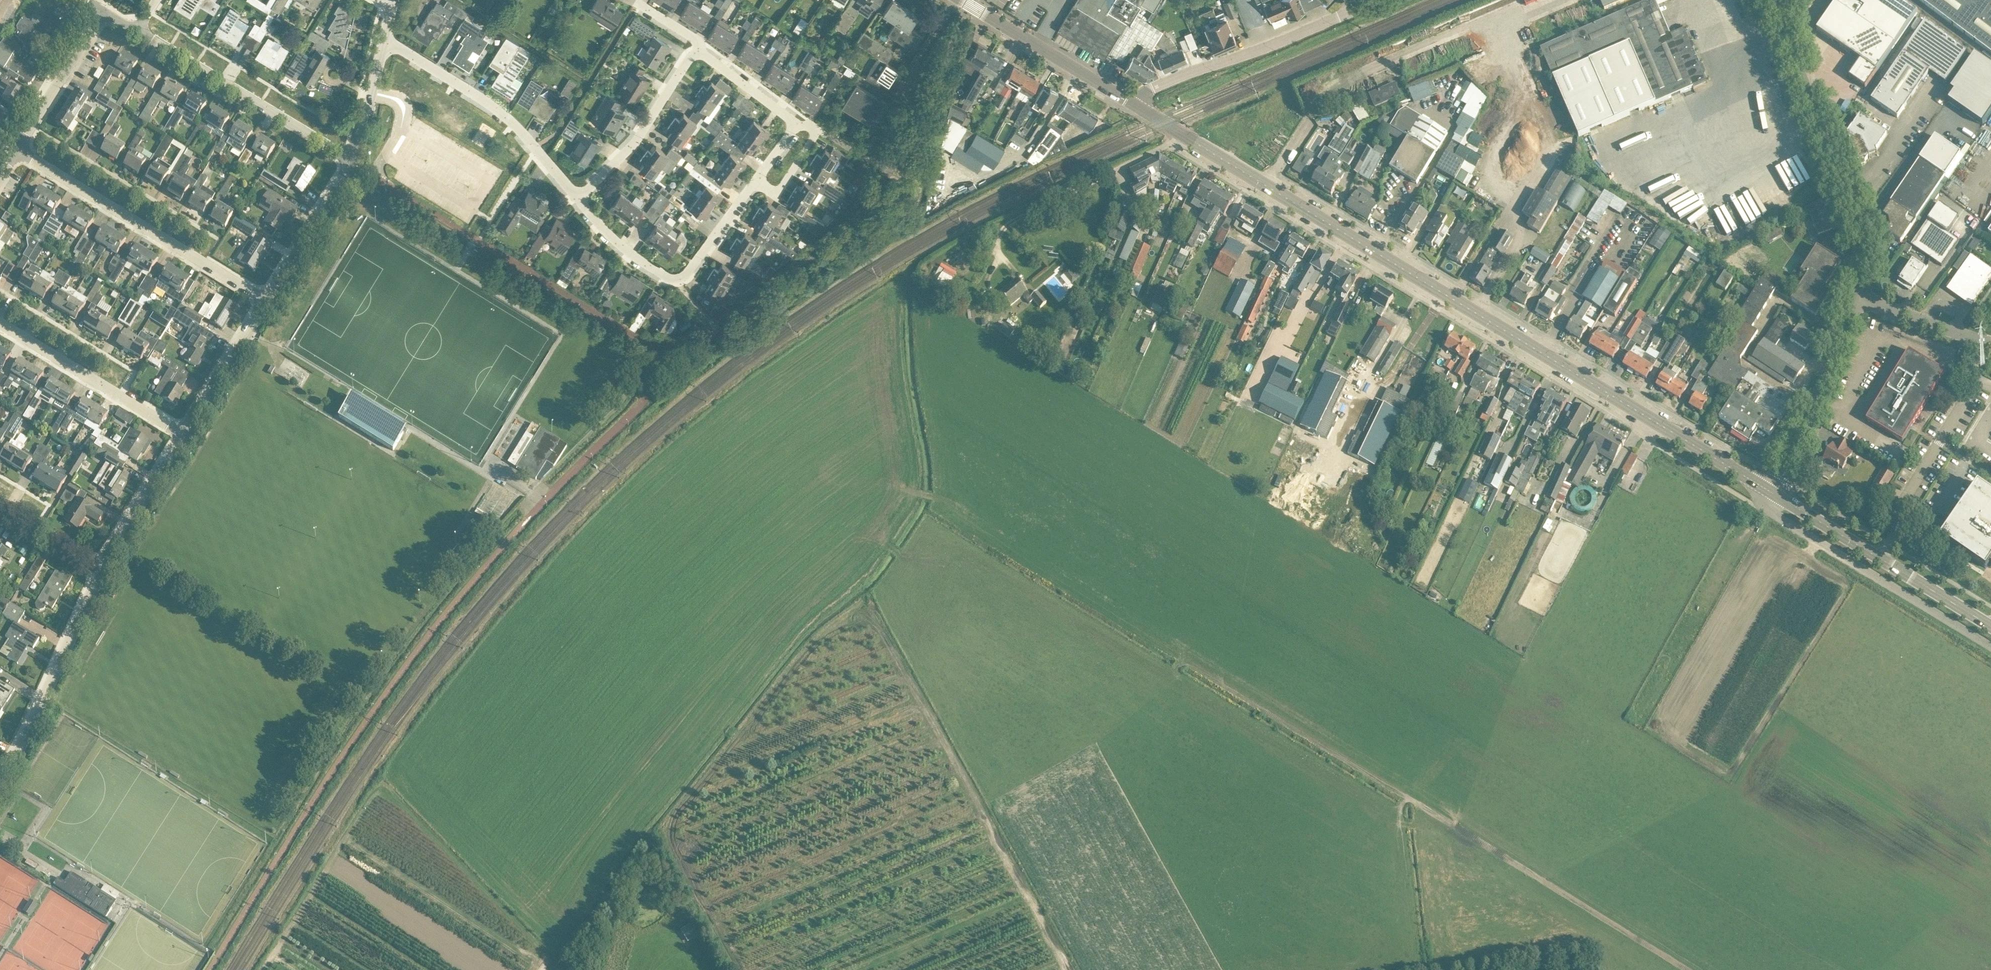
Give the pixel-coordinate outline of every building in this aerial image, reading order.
[(42,54),(49,43),(53,45),(66,25),(62,23),(29,2),(28,3),(24,0),(0,0),(0,27),(42,54)] [(175,6),(191,16),(199,3),(197,2),(198,0),(179,0),(175,6)] [(275,2),(269,12),(274,16),(284,0),(276,0),(275,2)] [(314,9),(320,0),(299,0),(314,9)] [(440,3),(436,9),(432,7),(421,26),(417,24),(411,33),(428,44),(433,36),(437,38),(442,30),(438,28),(442,21),(450,26),(458,14),(464,18),(465,17),(468,12),(449,0),(447,0),(444,5),(440,3)] [(610,1),(607,0),(596,0),(589,11),(600,18),(601,16),(614,24),(622,12),(608,3),(610,1)] [(662,2),(672,8),(677,0),(663,0),(662,2)] [(691,20),(700,6),(690,0),(689,0),(681,14),(691,20)] [(724,0),(720,7),(726,10),(732,0),(724,0)] [(872,9),(878,0),(858,0),(872,9)] [(912,48),(922,33),(911,26),(918,15),(896,0),(891,0),(883,13),(895,20),(888,31),(912,48)] [(1106,56),(1108,51),(1122,59),(1135,38),(1144,44),(1153,49),(1157,44),(1163,32),(1165,29),(1134,10),(1141,0),(1076,0),(1059,28),(1105,56),(1106,56)] [(1230,17),(1238,14),(1232,0),(1227,0),(1223,2),(1230,17)] [(1257,4),(1258,3),(1262,1),(1263,2),(1271,21),(1288,13),(1289,17),(1305,10),(1304,9),(1322,2),(1320,0),(1256,0),(1257,4)] [(1541,49),(1553,78),(1590,62),(1616,121),(1693,88),(1706,82),(1683,30),(1670,35),(1655,0),(1653,0),(1541,49)] [(1627,0),(1601,0),(1605,9),(1627,0)] [(1833,2),(1835,4),(1895,45),(1917,13),(1899,0),(1866,0),(1861,6),(1853,0),(1834,0),(1833,2)] [(1990,54),(1990,0),(1918,0),(1990,54)] [(1835,4),(1817,31),(1860,61),(1849,77),(1865,89),(1895,45),(1835,4)] [(337,13),(328,27),(332,29),(328,35),(346,46),(346,47),(347,47),(351,29),(347,27),(351,22),(352,23),(353,24),(355,13),(352,13),(353,12),(344,6),(340,14),(337,13)] [(691,20),(701,27),(710,13),(700,6),(691,20)] [(1212,7),(1199,13),(1215,49),(1236,40),(1224,14),(1217,17),(1212,7)] [(231,8),(219,27),(224,29),(221,34),(236,43),(244,30),(234,24),(240,14),(231,8)] [(844,11),(834,26),(844,33),(855,17),(844,11)] [(274,16),(269,12),(254,36),(260,40),(267,30),(266,30),(274,16)] [(634,16),(634,17),(631,23),(652,36),(656,30),(634,16)] [(480,53),(488,39),(483,36),(487,31),(465,17),(457,30),(458,30),(459,28),(466,33),(462,40),(461,41),(463,42),(452,60),(469,70),(475,61),(468,56),(473,48),(480,53)] [(747,29),(753,32),(760,21),(754,17),(751,23),(747,29)] [(719,18),(708,35),(718,42),(727,28),(730,24),(719,18)] [(747,29),(751,23),(746,19),(742,25),(747,29)] [(800,19),(794,29),(800,33),(806,23),(800,19)] [(256,22),(249,33),(254,36),(261,25),(256,22)] [(1903,54),(1929,72),(1946,84),(1968,52),(1924,22),(1903,54)] [(727,28),(718,42),(729,48),(737,35),(727,28)] [(308,36),(326,47),(327,47),(325,46),(329,39),(312,29),(308,36)] [(1187,37),(1181,39),(1186,50),(1199,45),(1193,30),(1186,33),(1187,37)] [(864,31),(856,43),(861,46),(869,34),(864,31)] [(1167,35),(1163,32),(1157,44),(1167,50),(1160,53),(1162,57),(1158,59),(1164,72),(1188,61),(1182,48),(1178,50),(1175,44),(1168,34),(1167,35)] [(810,33),(809,42),(818,44),(820,35),(810,33)] [(869,34),(861,46),(878,57),(886,62),(886,61),(887,62),(894,51),(869,34)] [(785,35),(781,41),(777,47),(783,50),(791,38),(785,35)] [(300,76),(312,84),(322,69),(323,70),(328,63),(325,62),(329,56),(323,52),(326,47),(308,36),(307,36),(315,40),(312,46),(317,49),(311,58),(299,50),(289,66),(295,70),(297,66),(304,70),(300,76)] [(506,36),(491,60),(502,67),(504,68),(502,71),(501,70),(500,71),(495,79),(500,82),(498,86),(505,91),(505,92),(512,97),(518,88),(511,83),(528,57),(518,50),(521,45),(506,36)] [(641,56),(656,65),(664,53),(666,55),(671,46),(654,36),(641,56)] [(269,37),(260,52),(264,54),(261,59),(276,68),(288,49),(280,44),(277,50),(271,47),(275,41),(269,37)] [(558,37),(551,48),(557,51),(561,45),(558,43),(561,39),(558,37)] [(772,44),(777,47),(781,41),(776,37),(772,44)] [(33,58),(31,59),(23,54),(21,54),(21,51),(21,50),(4,40),(0,46),(0,67),(10,74),(9,76),(16,80),(20,80),(28,85),(31,84),(37,75),(36,72),(34,71),(33,68),(36,68),(38,63),(38,61),(33,58)] [(103,40),(97,50),(101,53),(107,43),(103,40)] [(738,54),(748,60),(757,47),(746,40),(738,54)] [(975,60),(981,64),(982,65),(991,51),(978,43),(974,51),(968,48),(962,57),(973,64),(975,60)] [(1150,55),(1153,49),(1144,44),(1136,56),(1132,54),(1124,68),(1142,79),(1147,79),(1158,74),(1150,55)] [(748,60),(758,67),(767,53),(757,47),(748,60)] [(804,69),(808,63),(815,53),(809,49),(799,66),(804,69)] [(844,49),(837,60),(843,63),(849,53),(844,49)] [(961,100),(970,105),(987,75),(992,78),(1004,59),(991,51),(982,65),(981,64),(961,100)] [(1929,72),(1903,54),(1871,100),(1898,118),(1929,72)] [(130,76),(138,63),(124,55),(112,74),(119,78),(123,71),(130,76)] [(1948,101),(1983,125),(1990,113),(1990,66),(1975,55),(1951,90),(1954,93),(1948,101)] [(848,56),(844,62),(851,67),(854,63),(852,58),(848,56)] [(878,57),(865,76),(885,89),(888,83),(889,84),(898,69),(887,62),(886,61),(886,62),(878,57)] [(765,76),(775,82),(784,68),(774,62),(765,76)] [(620,90),(637,100),(650,80),(641,75),(644,70),(633,63),(629,68),(632,70),(620,90)] [(814,66),(808,63),(804,69),(810,72),(814,66)] [(1018,86),(1026,73),(1014,65),(1005,79),(1018,86)] [(775,82),(786,89),(794,75),(784,68),(775,82)] [(104,72),(99,69),(94,77),(98,80),(104,72)] [(161,77),(147,69),(140,81),(139,81),(137,84),(132,81),(116,107),(123,111),(135,90),(140,93),(144,92),(148,86),(153,89),(161,77)] [(827,87),(832,91),(842,75),(837,71),(827,87)] [(103,91),(112,76),(106,72),(94,92),(99,95),(109,101),(112,96),(103,91)] [(1031,94),(1039,80),(1026,73),(1018,86),(1031,94)] [(569,77),(560,91),(568,96),(577,82),(569,77)] [(729,92),(733,86),(720,77),(715,83),(712,80),(707,86),(704,84),(700,89),(717,101),(724,90),(727,92),(729,92)] [(556,104),(539,93),(544,85),(531,78),(517,101),(518,101),(519,99),(524,103),(523,104),(524,105),(525,103),(530,106),(529,108),(547,119),(556,104)] [(999,78),(993,88),(1000,92),(1006,82),(999,78)] [(1433,81),(1409,90),(1415,105),(1433,98),(1433,96),(1438,94),(1433,81)] [(24,95),(4,83),(0,90),(7,94),(3,101),(15,108),(24,95)] [(888,103),(856,83),(842,106),(874,126),(888,103)] [(163,93),(158,89),(139,119),(147,124),(160,104),(167,108),(171,101),(176,104),(184,91),(175,86),(175,87),(169,84),(163,93)] [(792,98),(803,104),(812,90),(801,84),(792,98)] [(1400,96),(1395,84),(1370,95),(1376,107),(1400,96)] [(1048,109),(1058,92),(1050,87),(1049,89),(1043,86),(1034,100),(1029,97),(1020,112),(1015,122),(1020,124),(1032,105),(1038,108),(1041,104),(1048,109)] [(717,101),(700,89),(696,94),(700,96),(695,102),(708,112),(717,101)] [(813,111),(822,96),(812,90),(803,104),(801,107),(802,107),(808,111),(810,108),(813,111)] [(88,99),(76,92),(69,102),(90,115),(93,109),(85,104),(88,99)] [(737,106),(745,95),(740,92),(732,103),(737,106)] [(1001,92),(995,103),(1000,106),(1007,95),(1001,92)] [(622,103),(608,94),(592,120),(614,133),(626,114),(618,109),(622,103)] [(110,101),(109,101),(99,95),(96,100),(107,106),(110,101)] [(755,103),(745,95),(737,106),(747,114),(755,103)] [(199,118),(206,105),(193,96),(183,112),(178,108),(167,126),(170,128),(172,129),(174,125),(176,126),(182,117),(188,120),(192,114),(199,118)] [(1063,116),(1069,120),(1080,105),(1067,97),(1066,97),(1064,96),(1056,110),(1064,115),(1063,116)] [(950,101),(947,115),(960,123),(968,111),(950,101)] [(69,102),(63,113),(75,120),(78,115),(87,120),(90,115),(69,102)] [(1362,103),(1352,108),(1359,123),(1369,118),(1362,103)] [(1069,120),(1070,121),(1071,119),(1088,129),(1098,116),(1080,105),(1069,120)] [(222,132),(229,119),(216,110),(211,119),(210,118),(206,126),(200,122),(190,139),(196,143),(204,132),(210,135),(215,128),(222,132)] [(9,119),(0,113),(0,131),(0,130),(1,131),(9,119)] [(68,131),(75,120),(63,113),(56,124),(68,131)] [(676,116),(672,121),(687,131),(694,121),(684,113),(679,119),(676,116)] [(1380,123),(1386,126),(1390,119),(1384,116),(1380,123)] [(1848,134),(1860,165),(1861,168),(1869,157),(1870,159),(1870,157),(1877,154),(1878,156),(1876,150),(1887,134),(1860,116),(1848,134)] [(713,117),(709,122),(720,129),(723,125),(713,117)] [(952,152),(957,144),(967,128),(949,117),(942,146),(952,152)] [(1421,117),(1390,168),(1417,184),(1448,133),(1421,117)] [(571,118),(566,125),(576,132),(581,124),(571,118)] [(746,131),(761,141),(765,136),(766,137),(770,132),(754,119),(746,131)] [(672,129),(668,135),(678,143),(687,131),(672,121),(669,126),(672,129)] [(716,134),(720,129),(709,122),(706,127),(716,134)] [(98,135),(92,146),(97,149),(105,135),(108,134),(115,124),(114,124),(112,128),(107,125),(100,136),(98,135)] [(120,128),(115,124),(108,134),(114,138),(120,128)] [(253,133),(239,124),(229,140),(223,136),(212,155),(218,158),(227,144),(242,154),(247,146),(245,146),(249,139),(250,139),(253,135),(252,135),(253,133)] [(1059,124),(1055,129),(1061,132),(1064,128),(1059,124)] [(1027,158),(1033,162),(1039,159),(1045,155),(1045,156),(1061,132),(1055,129),(1051,125),(1027,158)] [(1338,136),(1329,149),(1341,156),(1356,132),(1344,125),(1341,130),(1338,128),(1335,134),(1338,136)] [(968,126),(957,144),(966,149),(977,131),(968,126)] [(720,129),(716,134),(741,152),(745,147),(754,154),(758,148),(756,147),(761,141),(746,131),(737,142),(720,129)] [(993,166),(1004,148),(977,131),(966,149),(993,166)] [(1015,131),(1012,137),(1021,143),(1025,137),(1015,131)] [(93,132),(86,142),(92,146),(98,135),(93,132)] [(580,139),(571,154),(586,163),(595,148),(593,147),(597,141),(582,132),(578,138),(580,139)] [(1067,146),(1061,132),(1045,156),(1067,146)] [(737,157),(741,152),(716,134),(713,138),(731,151),(722,163),(737,174),(741,168),(742,169),(747,164),(737,157)] [(873,134),(867,145),(871,147),(877,137),(873,134)] [(137,135),(128,150),(133,153),(125,166),(138,174),(142,169),(145,171),(151,161),(141,155),(144,150),(139,146),(143,139),(137,135)] [(1935,137),(1920,160),(1946,177),(1961,155),(1935,137)] [(111,138),(102,152),(117,161),(125,147),(111,138)] [(275,147),(261,138),(253,152),(267,160),(275,147)] [(164,140),(155,155),(160,158),(147,179),(160,187),(172,169),(160,162),(171,144),(164,140)] [(666,153),(656,146),(652,151),(648,149),(645,154),(667,170),(674,160),(677,162),(682,155),(671,147),(666,153)] [(1358,175),(1372,150),(1365,146),(1351,171),(1358,175)] [(818,152),(814,157),(832,169),(838,160),(844,164),(848,156),(833,147),(830,152),(825,148),(821,155),(818,152)] [(1321,168),(1312,183),(1322,189),(1341,158),(1325,148),(1318,159),(1319,160),(1319,158),(1326,162),(1322,169),(1321,168)] [(247,150),(239,162),(246,166),(253,154),(247,150)] [(1306,150),(1293,170),(1302,176),(1306,169),(1302,167),(1308,158),(1311,153),(1306,150)] [(1383,156),(1372,150),(1358,175),(1369,181),(1383,156)] [(695,164),(697,160),(698,159),(688,151),(684,156),(695,164)] [(1341,158),(1322,189),(1332,195),(1345,173),(1341,170),(1344,165),(1349,167),(1355,158),(1345,152),(1341,158)] [(1462,169),(1466,162),(1447,152),(1437,169),(1456,180),(1462,169)] [(667,170),(645,154),(641,159),(644,162),(640,167),(653,177),(657,171),(663,175),(667,170)] [(171,188),(169,193),(174,196),(173,198),(180,202),(181,200),(182,201),(189,189),(190,187),(182,182),(186,176),(190,170),(189,167),(189,166),(192,161),(191,160),(184,156),(173,174),(178,177),(177,179),(171,188)] [(832,169),(814,157),(811,163),(815,165),(811,171),(825,180),(829,174),(835,177),(838,172),(832,169)] [(1157,157),(1144,164),(1150,177),(1150,178),(1150,177),(1151,182),(1159,182),(1159,173),(1161,174),(1168,161),(1161,157),(1157,157)] [(697,160),(695,164),(693,166),(704,174),(708,169),(697,160)] [(1883,216),(1888,219),(1889,220),(1889,221),(1890,229),(1889,230),(1890,231),(1888,234),(1901,243),(1946,177),(1920,160),(1890,202),(1892,203),(1886,212),(1883,216)] [(1185,170),(1168,161),(1161,174),(1169,177),(1167,182),(1170,183),(1167,190),(1175,193),(1179,184),(1177,183),(1185,170)] [(722,163),(714,174),(730,186),(734,181),(733,179),(737,174),(722,163)] [(286,179),(284,181),(290,185),(290,186),(292,187),(303,194),(315,173),(310,170),(310,169),(308,168),(308,169),(303,165),(300,164),(294,174),(290,172),(286,179)] [(1145,191),(1150,178),(1150,177),(1144,164),(1130,171),(1136,184),(1130,187),(1135,196),(1145,191)] [(701,179),(704,174),(693,166),(690,170),(701,179)] [(869,169),(865,166),(864,166),(853,182),(859,186),(869,169)] [(1729,204),(1719,209),(1730,230),(1807,192),(1794,166),(1727,199),(1729,204)] [(1462,169),(1456,180),(1467,187),(1473,175),(1462,169)] [(1196,177),(1185,170),(1177,183),(1179,184),(1184,187),(1181,193),(1186,196),(1196,177)] [(1537,190),(1523,214),(1532,219),(1528,226),(1540,233),(1572,178),(1558,170),(1544,194),(1537,190)] [(264,172),(261,177),(279,188),(282,183),(270,175),(264,172)] [(634,172),(630,177),(643,186),(646,181),(634,172)] [(198,192),(190,205),(204,214),(211,201),(211,200),(215,194),(203,187),(208,179),(202,175),(195,187),(200,190),(199,193),(198,192)] [(231,175),(220,194),(225,197),(237,178),(231,175)] [(1572,181),(1598,198),(1602,192),(1576,175),(1572,181)] [(818,190),(820,191),(823,186),(813,179),(810,184),(805,180),(801,187),(797,184),(794,190),(811,201),(818,190)] [(844,192),(826,181),(823,186),(834,192),(841,197),(844,192)] [(1202,231),(1225,194),(1204,181),(1194,198),(1208,206),(1196,227),(1197,228),(1195,233),(1187,247),(1186,246),(1184,250),(1191,254),(1202,231)] [(1685,221),(1705,209),(1690,181),(1664,195),(1674,213),(1679,210),(1685,221)] [(1570,183),(1559,203),(1574,212),(1586,191),(1570,183)] [(707,184),(699,195),(713,206),(717,200),(719,202),(723,196),(707,184)] [(669,198),(673,193),(663,185),(659,190),(666,196),(669,198)] [(841,197),(834,192),(823,186),(820,191),(845,206),(849,202),(841,197)] [(38,216),(50,195),(47,193),(48,191),(42,187),(40,189),(31,204),(24,200),(19,207),(27,212),(32,203),(37,206),(33,213),(38,216)] [(1360,187),(1348,207),(1369,220),(1377,206),(1369,201),(1373,195),(1360,187)] [(614,197),(616,198),(609,208),(614,212),(615,211),(621,215),(632,200),(625,195),(627,193),(620,188),(614,197)] [(657,207),(666,196),(659,190),(661,192),(653,204),(657,207)] [(811,201),(794,190),(787,201),(804,212),(811,201)] [(1150,191),(1148,208),(1158,209),(1159,191),(1150,191)] [(287,214),(293,217),(298,209),(269,192),(260,207),(270,213),(264,224),(268,226),(264,233),(274,239),(274,238),(272,237),(276,231),(277,231),(278,230),(277,230),(287,214)] [(535,232),(543,218),(540,216),(547,204),(528,192),(523,201),(517,197),(498,227),(508,233),(513,227),(517,230),(521,223),(535,232)] [(673,193),(669,198),(671,200),(681,207),(685,201),(674,192),(673,193)] [(1224,216),(1234,199),(1225,194),(1202,231),(1208,235),(1220,214),(1224,216)] [(61,202),(50,195),(38,216),(44,219),(48,212),(53,216),(61,202)] [(713,206),(699,195),(690,207),(706,218),(710,213),(709,212),(713,206)] [(666,196),(657,207),(663,211),(671,200),(669,198),(666,196)] [(212,219),(225,227),(233,213),(227,210),(231,204),(224,199),(212,219)] [(1822,250),(1830,256),(1838,244),(1833,231),(1835,230),(1827,209),(1826,210),(1822,199),(1806,205),(1818,237),(1820,236),(1822,242),(1818,248),(1822,250)] [(643,208),(632,200),(621,215),(627,219),(625,221),(631,225),(643,208)] [(760,206),(757,211),(780,226),(786,215),(781,211),(782,211),(768,202),(764,208),(760,206)] [(1911,245),(1918,250),(1942,266),(1954,250),(1960,241),(1949,233),(1960,216),(1940,203),(1929,219),(1911,245)] [(1421,224),(1422,225),(1428,215),(1412,205),(1407,213),(1409,214),(1400,228),(1406,231),(1405,232),(1407,233),(1408,231),(1414,235),(1421,224)] [(1263,217),(1245,206),(1237,219),(1255,230),(1263,217)] [(1442,206),(1431,224),(1436,227),(1426,243),(1434,248),(1435,246),(1439,248),(1457,219),(1456,214),(1442,206)] [(69,235),(82,214),(72,208),(64,222),(69,225),(64,232),(69,235)] [(700,221),(685,210),(681,215),(696,226),(700,221)] [(755,217),(751,223),(753,225),(762,230),(767,233),(770,228),(774,230),(777,232),(779,232),(782,227),(780,226),(757,211),(754,216),(755,217)] [(1187,213),(1182,211),(1178,219),(1183,221),(1187,213)] [(1564,239),(1572,243),(1587,218),(1580,213),(1564,239)] [(94,221),(82,214),(69,235),(76,239),(80,232),(85,235),(94,221)] [(658,247),(668,232),(674,225),(659,215),(654,222),(657,224),(645,240),(650,244),(652,243),(658,247)] [(1234,222),(1227,217),(1220,229),(1229,234),(1232,228),(1234,222)] [(810,222),(821,229),(824,224),(813,218),(810,222)] [(48,234),(56,222),(50,219),(43,231),(48,234)] [(241,219),(236,227),(252,237),(257,229),(241,219)] [(561,253),(574,233),(563,226),(565,224),(557,219),(552,227),(546,223),(528,253),(534,257),(542,243),(546,237),(556,243),(553,248),(561,253)] [(1126,262),(1132,250),(1139,234),(1144,223),(1137,219),(1132,231),(1131,231),(1119,259),(1126,262)] [(1165,220),(1159,234),(1167,237),(1173,224),(1165,220)] [(62,226),(56,222),(48,234),(55,238),(62,226)] [(823,230),(821,229),(810,222),(807,228),(818,234),(823,230)] [(1284,230),(1271,222),(1258,243),(1274,254),(1280,245),(1276,243),(1284,230)] [(1460,223),(1451,237),(1456,241),(1447,256),(1461,265),(1474,243),(1466,239),(1471,230),(1460,223)] [(14,235),(8,231),(8,230),(0,225),(0,241),(1,241),(8,246),(14,235)] [(106,247),(114,234),(104,228),(96,241),(101,244),(97,251),(102,254),(106,247)] [(1670,235),(1659,228),(1652,239),(1664,246),(1670,235)] [(675,238),(668,232),(658,247),(663,251),(662,252),(667,257),(675,247),(680,251),(681,251),(680,250),(684,244),(686,240),(685,236),(682,233),(681,232),(681,231),(681,230),(675,238)] [(1501,231),(1471,280),(1483,287),(1492,273),(1487,270),(1497,253),(1502,256),(1506,250),(1513,238),(1501,231)] [(738,236),(734,242),(751,253),(753,250),(759,242),(774,251),(777,246),(770,242),(759,235),(756,239),(745,233),(741,239),(738,236)] [(119,237),(114,234),(106,247),(117,254),(126,241),(125,241),(126,238),(120,235),(119,237)] [(1285,267),(1295,250),(1301,241),(1298,239),(1299,237),(1295,235),(1294,236),(1292,235),(1276,262),(1285,267)] [(24,256),(30,259),(39,243),(28,236),(26,239),(28,248),(23,255),(24,256)] [(75,250),(80,253),(89,239),(84,236),(75,250)] [(773,237),(770,242),(777,246),(782,250),(785,245),(786,244),(773,237)] [(1229,277),(1244,250),(1246,246),(1230,237),(1213,269),(1229,277)] [(272,248),(255,238),(252,244),(254,245),(243,263),(255,271),(262,258),(265,259),(272,248)] [(89,239),(80,253),(74,264),(88,273),(90,270),(82,265),(96,243),(89,239)] [(1310,246),(1301,241),(1295,250),(1285,267),(1282,272),(1288,275),(1298,258),(1302,260),(1310,246)] [(735,249),(731,255),(744,264),(751,253),(734,242),(731,247),(735,249)] [(45,247),(39,243),(30,259),(30,260),(29,261),(35,264),(45,247)] [(1140,274),(1152,247),(1143,243),(1131,270),(1140,274)] [(1584,244),(1580,250),(1585,254),(1589,248),(1584,244)] [(1690,245),(1684,253),(1699,264),(1705,257),(1690,245)] [(138,246),(137,248),(136,247),(128,261),(133,264),(130,271),(134,273),(146,254),(143,252),(145,250),(138,246)] [(1841,263),(1830,256),(1822,250),(1818,248),(1816,246),(1800,271),(1807,275),(1791,301),(1816,316),(1832,291),(1825,287),(1841,263)] [(597,255),(589,250),(585,247),(581,254),(576,250),(560,275),(567,279),(576,265),(578,267),(581,262),(597,271),(602,263),(603,264),(604,262),(603,262),(606,258),(598,253),(597,255)] [(1048,247),(1047,258),(1062,259),(1062,248),(1048,247)] [(1545,265),(1550,256),(1535,247),(1530,255),(1545,265)] [(1324,268),(1330,258),(1319,252),(1310,267),(1307,265),(1290,296),(1297,300),(1300,294),(1301,295),(1315,271),(1322,274),(1325,269),(1324,268)] [(151,256),(146,254),(134,273),(140,277),(144,271),(149,274),(158,260),(157,260),(159,258),(152,254),(151,256)] [(30,260),(30,259),(24,256),(17,268),(21,271),(23,272),(29,261),(30,260)] [(1970,256),(1947,289),(1972,307),(1990,280),(1990,271),(1970,256)] [(114,257),(110,264),(116,268),(120,261),(114,257)] [(116,268),(106,283),(112,287),(126,264),(120,261),(116,268)] [(1913,261),(1900,280),(1897,283),(1908,290),(1910,287),(1912,289),(1914,285),(1915,286),(1926,270),(1913,261)] [(1270,262),(1262,276),(1265,277),(1268,279),(1277,266),(1270,262)] [(715,267),(711,272),(729,283),(736,272),(722,263),(718,269),(715,267)] [(1348,269),(1338,263),(1324,285),(1329,289),(1333,283),(1330,281),(1333,277),(1341,282),(1348,269)] [(8,279),(15,267),(9,264),(2,275),(8,279)] [(1548,264),(1538,281),(1547,286),(1557,269),(1548,264)] [(762,281),(776,269),(770,265),(764,276),(753,269),(750,274),(762,281)] [(8,279),(14,282),(21,271),(17,268),(15,267),(8,279)] [(166,294),(179,273),(168,267),(160,280),(155,277),(153,280),(152,280),(142,295),(143,296),(145,292),(151,296),(156,288),(166,294)] [(1348,269),(1341,282),(1347,286),(1341,295),(1341,299),(1344,300),(1359,276),(1357,274),(1357,272),(1352,269),(1350,270),(1348,269)] [(44,272),(39,279),(31,293),(43,300),(54,282),(59,284),(65,274),(59,270),(54,280),(50,278),(51,277),(44,272)] [(1071,283),(1076,281),(1070,270),(1066,272),(1071,283)] [(1587,300),(1592,303),(1602,309),(1619,281),(1601,270),(1584,297),(1587,300)] [(28,272),(20,286),(31,293),(39,279),(28,272)] [(634,298),(644,282),(636,277),(635,280),(622,272),(618,277),(612,274),(603,288),(609,292),(614,285),(634,298)] [(729,283),(711,272),(708,278),(712,280),(705,291),(714,296),(717,292),(722,295),(726,288),(732,293),(736,287),(729,283)] [(1726,272),(1717,286),(1726,291),(1734,277),(1726,272)] [(189,282),(190,280),(179,273),(166,294),(182,304),(194,285),(189,282)] [(1526,273),(1512,297),(1525,305),(1532,294),(1524,289),(1532,277),(1526,273)] [(1780,282),(1766,273),(1756,288),(1771,297),(1780,282)] [(71,278),(65,274),(59,284),(65,288),(71,278)] [(753,284),(743,292),(746,294),(762,281),(750,274),(746,279),(753,284)] [(1626,275),(1604,310),(1615,317),(1637,282),(1626,275)] [(194,302),(203,287),(209,290),(213,283),(202,276),(188,299),(194,302)] [(138,292),(142,295),(152,280),(148,277),(140,290),(139,290),(138,292)] [(1033,300),(1031,296),(1017,279),(1000,294),(1011,306),(1022,296),(1029,304),(1033,300)] [(1255,286),(1241,279),(1226,310),(1239,316),(1255,286)] [(93,303),(98,295),(104,286),(98,282),(87,299),(76,293),(64,313),(76,320),(87,302),(92,305),(93,303)] [(1548,319),(1550,320),(1554,314),(1557,315),(1566,300),(1562,297),(1566,289),(1554,282),(1536,312),(1542,316),(1542,318),(1547,321),(1548,319)] [(218,286),(215,291),(222,295),(225,291),(218,286)] [(1173,292),(1162,286),(1153,304),(1164,310),(1173,292)] [(61,292),(52,306),(64,313),(76,293),(69,288),(67,292),(63,289),(61,292)] [(1381,317),(1394,297),(1380,288),(1372,301),(1378,305),(1374,313),(1381,317)] [(1734,322),(1741,326),(1708,376),(1736,394),(1749,374),(1755,377),(1757,374),(1749,369),(1747,372),(1736,365),(1758,332),(1752,328),(1771,297),(1756,288),(1734,322)] [(1031,296),(1033,300),(1040,308),(1046,303),(1037,291),(1031,296)] [(1259,291),(1245,321),(1253,324),(1267,295),(1259,291)] [(1289,295),(1281,292),(1274,308),(1281,311),(1289,295)] [(93,303),(97,305),(102,297),(98,295),(93,303)] [(1289,297),(1285,305),(1292,309),(1297,301),(1289,297)] [(640,310),(630,326),(635,329),(638,325),(639,325),(647,314),(648,315),(651,310),(660,316),(655,323),(666,329),(668,330),(670,331),(672,329),(676,322),(676,320),(675,318),(673,317),(675,314),(673,306),(661,298),(653,300),(652,302),(647,299),(640,310)] [(124,324),(137,302),(132,299),(118,320),(124,324)] [(236,307),(224,299),(210,322),(223,330),(236,307)] [(1575,319),(1568,331),(1581,339),(1588,327),(1580,322),(1592,303),(1587,300),(1575,319)] [(144,306),(137,302),(124,324),(130,328),(144,306)] [(997,322),(980,302),(970,310),(983,325),(984,323),(990,329),(994,326),(1006,340),(1013,333),(1006,325),(1008,324),(1007,323),(1002,317),(997,322)] [(710,311),(717,319),(726,311),(714,304),(710,311)] [(1342,304),(1333,323),(1341,327),(1350,308),(1342,304)] [(171,322),(173,319),(177,312),(178,311),(172,307),(165,319),(171,322)] [(188,308),(184,316),(194,322),(199,325),(204,318),(188,308)] [(89,331),(95,334),(105,319),(93,312),(85,326),(90,329),(89,331)] [(207,332),(193,324),(194,322),(184,316),(177,312),(173,319),(190,329),(182,342),(192,348),(185,360),(195,367),(209,344),(202,340),(207,332)] [(157,323),(161,318),(154,313),(150,319),(157,323)] [(1624,335),(1623,336),(1626,338),(1630,340),(1639,327),(1641,323),(1642,322),(1635,318),(1624,335)] [(1703,318),(1701,322),(1702,326),(1706,329),(1710,322),(1703,318)] [(97,333),(109,340),(117,326),(105,319),(95,334),(95,335),(96,335),(97,333)] [(1136,319),(1130,332),(1141,337),(1147,324),(1136,319)] [(1778,319),(1753,357),(1786,378),(1793,383),(1805,366),(1775,347),(1789,327),(1778,319)] [(1639,327),(1630,340),(1642,347),(1652,330),(1643,324),(1641,323),(1639,327)] [(53,324),(50,332),(65,338),(68,330),(53,324)] [(1791,341),(1806,351),(1815,337),(1799,327),(1791,341)] [(1600,329),(1590,345),(1601,352),(1612,334),(1610,335),(1600,329)] [(1677,329),(1671,339),(1676,341),(1678,337),(1681,332),(1677,329)] [(1659,331),(1653,342),(1658,345),(1664,334),(1659,331)] [(126,332),(118,345),(129,352),(137,339),(126,332)] [(141,333),(137,339),(129,352),(141,360),(147,350),(152,353),(153,351),(154,350),(159,341),(160,339),(154,336),(152,339),(141,333)] [(1456,355),(1465,341),(1454,334),(1445,348),(1456,355)] [(1601,352),(1613,359),(1624,341),(1612,334),(1601,352)] [(1673,346),(1663,362),(1670,366),(1675,357),(1682,354),(1685,356),(1691,345),(1678,337),(1676,341),(1673,346)] [(1181,339),(1174,356),(1183,360),(1190,344),(1181,339)] [(159,341),(154,350),(162,355),(164,351),(167,346),(159,341)] [(1468,361),(1476,348),(1465,341),(1456,355),(1463,359),(1455,373),(1461,378),(1471,363),(1468,361)] [(1388,371),(1402,347),(1396,343),(1381,367),(1388,371)] [(1663,362),(1673,346),(1667,343),(1658,359),(1663,362)] [(1623,365),(1634,372),(1646,353),(1634,347),(1623,365)] [(0,348),(0,383),(4,376),(0,373),(3,368),(3,369),(12,355),(0,348)] [(1866,420),(1883,431),(1902,442),(1945,373),(1909,351),(1893,377),(1891,376),(1886,384),(1888,386),(1866,420)] [(161,356),(155,352),(148,362),(159,369),(165,358),(161,356)] [(1470,386),(1477,390),(1495,359),(1485,353),(1477,367),(1480,369),(1470,386)] [(1634,372),(1646,379),(1658,361),(1646,353),(1634,372)] [(1786,378),(1753,357),(1750,362),(1783,383),(1786,378)] [(1281,358),(1272,376),(1290,385),(1299,367),(1281,358)] [(1414,363),(1419,366),(1422,361),(1417,358),(1414,363)] [(1477,390),(1484,394),(1490,384),(1496,387),(1499,380),(1498,379),(1506,366),(1495,359),(1477,390)] [(1978,370),(1981,361),(1975,359),(1972,368),(1978,370)] [(19,387),(31,367),(20,360),(12,374),(10,377),(15,380),(13,383),(19,387)] [(1454,363),(1448,360),(1444,367),(1451,370),(1454,363)] [(1702,361),(1692,377),(1698,381),(1708,365),(1702,361)] [(1092,364),(1089,372),(1095,374),(1097,366),(1092,364)] [(37,386),(44,375),(31,367),(19,387),(30,394),(25,403),(30,406),(37,396),(41,389),(37,386)] [(181,389),(187,380),(170,369),(155,394),(163,398),(176,406),(185,392),(181,389)] [(1071,369),(1068,377),(1075,381),(1079,373),(1071,369)] [(1668,392),(1677,377),(1666,370),(1657,385),(1662,389),(1662,392),(1665,393),(1668,392)] [(1327,371),(1301,426),(1329,439),(1339,417),(1334,414),(1349,381),(1327,371)] [(1508,385),(1512,388),(1503,401),(1510,405),(1515,396),(1526,377),(1516,371),(1508,385)] [(1441,374),(1434,391),(1440,393),(1447,377),(1441,374)] [(1749,374),(1736,394),(1719,419),(1734,428),(1732,430),(1750,442),(1758,428),(1770,436),(1792,402),(1755,377),(1749,374)] [(4,376),(0,383),(0,393),(3,389),(4,390),(10,380),(4,376)] [(1533,400),(1541,386),(1526,377),(1515,396),(1510,405),(1508,408),(1515,412),(1525,395),(1533,400)] [(1677,377),(1668,392),(1680,399),(1689,384),(1677,377)] [(56,400),(64,387),(52,380),(44,394),(56,400)] [(1690,405),(1701,412),(1708,400),(1702,396),(1708,387),(1698,381),(1689,397),(1693,399),(1690,405)] [(1268,385),(1259,403),(1295,421),(1304,402),(1268,385)] [(76,394),(64,387),(56,400),(68,408),(76,394)] [(1537,420),(1532,428),(1538,431),(1559,396),(1556,394),(1556,393),(1552,390),(1550,391),(1549,391),(1542,404),(1544,405),(1540,412),(1542,413),(1538,420),(1537,420)] [(1465,396),(1459,393),(1450,412),(1456,415),(1465,396)] [(1559,396),(1538,431),(1541,433),(1544,435),(1551,422),(1555,424),(1568,401),(1559,396)] [(393,451),(401,439),(406,430),(351,397),(339,417),(393,451)] [(1497,401),(1491,398),(1482,413),(1489,417),(1497,401)] [(85,425),(88,420),(96,406),(85,399),(81,404),(77,402),(69,415),(62,427),(68,431),(75,419),(85,425)] [(1358,431),(1348,453),(1375,466),(1401,411),(1379,401),(1364,433),(1358,431)] [(1576,438),(1590,414),(1575,405),(1561,429),(1576,438)] [(108,414),(96,406),(88,420),(100,427),(108,414)] [(1847,422),(1857,428),(1862,421),(1859,420),(1863,412),(1855,407),(1847,422)] [(120,410),(116,416),(123,421),(127,415),(120,410)] [(62,427),(69,415),(63,412),(52,431),(57,435),(62,427)] [(16,413),(8,425),(12,428),(13,428),(20,416),(16,413)] [(12,428),(6,438),(7,438),(12,441),(25,419),(20,416),(13,428),(12,428)] [(1626,441),(1598,425),(1586,445),(1588,446),(1571,476),(1567,482),(1566,482),(1557,500),(1564,503),(1572,485),(1578,489),(1598,454),(1613,463),(1622,447),(1623,447),(1624,445),(1623,445),(1626,441)] [(1500,427),(1496,437),(1501,439),(1505,429),(1500,427)] [(547,463),(554,467),(567,446),(559,442),(560,441),(540,429),(516,468),(536,480),(547,463)] [(119,450),(137,461),(149,441),(131,430),(119,450)] [(88,441),(82,452),(89,456),(93,449),(95,445),(98,440),(101,435),(95,431),(89,441),(88,441)] [(1496,437),(1490,434),(1480,456),(1492,462),(1502,439),(1501,439),(1496,437)] [(105,444),(98,440),(95,445),(100,448),(109,453),(117,458),(121,453),(106,443),(105,444)] [(1850,447),(1839,440),(1836,446),(1833,444),(1824,460),(1825,458),(1843,469),(1853,452),(1849,449),(1850,447)] [(9,446),(0,459),(12,466),(20,453),(25,446),(17,441),(16,443),(12,441),(9,446)] [(1434,467),(1442,446),(1436,443),(1428,464),(1434,467)] [(31,460),(20,453),(12,466),(24,473),(31,461),(36,464),(46,448),(41,445),(31,460)] [(53,452),(46,448),(36,464),(41,467),(34,480),(46,487),(54,473),(56,470),(50,466),(50,464),(46,462),(53,452)] [(106,459),(109,453),(100,448),(98,452),(97,453),(106,459)] [(75,479),(89,456),(82,452),(81,453),(82,453),(69,475),(75,479)] [(1532,452),(1525,468),(1523,471),(1533,475),(1542,456),(1532,452)] [(104,491),(117,499),(131,477),(122,471),(127,464),(117,458),(109,453),(106,459),(104,461),(114,468),(111,473),(109,472),(99,488),(104,491)] [(1628,475),(1638,458),(1632,454),(1622,472),(1628,475)] [(1484,485),(1497,491),(1511,462),(1498,455),(1484,485)] [(1523,472),(1523,471),(1525,468),(1518,465),(1516,470),(1511,468),(1504,483),(1515,488),(1523,472)] [(1548,496),(1557,500),(1566,482),(1571,469),(1562,465),(1548,496)] [(56,470),(54,473),(46,487),(57,494),(67,478),(65,476),(66,474),(57,468),(56,470)] [(1883,469),(1869,493),(1879,499),(1894,475),(1883,469)] [(1523,472),(1515,488),(1514,491),(1523,495),(1532,477),(1523,472)] [(1978,484),(1941,538),(1986,569),(1990,561),(1990,493),(1978,484)] [(71,485),(67,492),(77,498),(81,491),(71,485)] [(99,522),(103,515),(78,499),(65,521),(78,529),(87,515),(99,522)] [(490,523),(475,514),(459,540),(474,549),(490,523)] [(1368,520),(1363,522),(1369,533),(1373,530),(1368,520)] [(4,558),(8,551),(0,545),(0,558),(1,556),(4,558)] [(26,594),(46,561),(39,557),(19,589),(26,594)] [(24,564),(20,570),(27,574),(30,568),(24,564)] [(1431,569),(1428,577),(1434,580),(1437,572),(1431,569)] [(48,607),(52,609),(60,597),(61,597),(73,578),(63,572),(61,574),(56,571),(38,601),(37,600),(34,604),(35,608),(40,611),(44,610),(46,606),(47,607),(48,607)] [(0,597),(0,609),(5,611),(10,603),(0,597)] [(7,647),(12,650),(7,658),(18,664),(29,646),(33,649),(40,639),(39,638),(38,639),(17,626),(25,612),(11,603),(3,616),(14,623),(6,637),(11,640),(7,647)] [(15,690),(5,684),(3,687),(0,685),(0,714),(15,690)] [(106,918),(109,913),(110,913),(112,909),(111,909),(115,903),(100,893),(100,891),(71,872),(65,882),(58,878),(54,885),(91,909),(106,918)] [(695,923),(681,931),(686,938),(694,940),(702,935),(695,923)]
